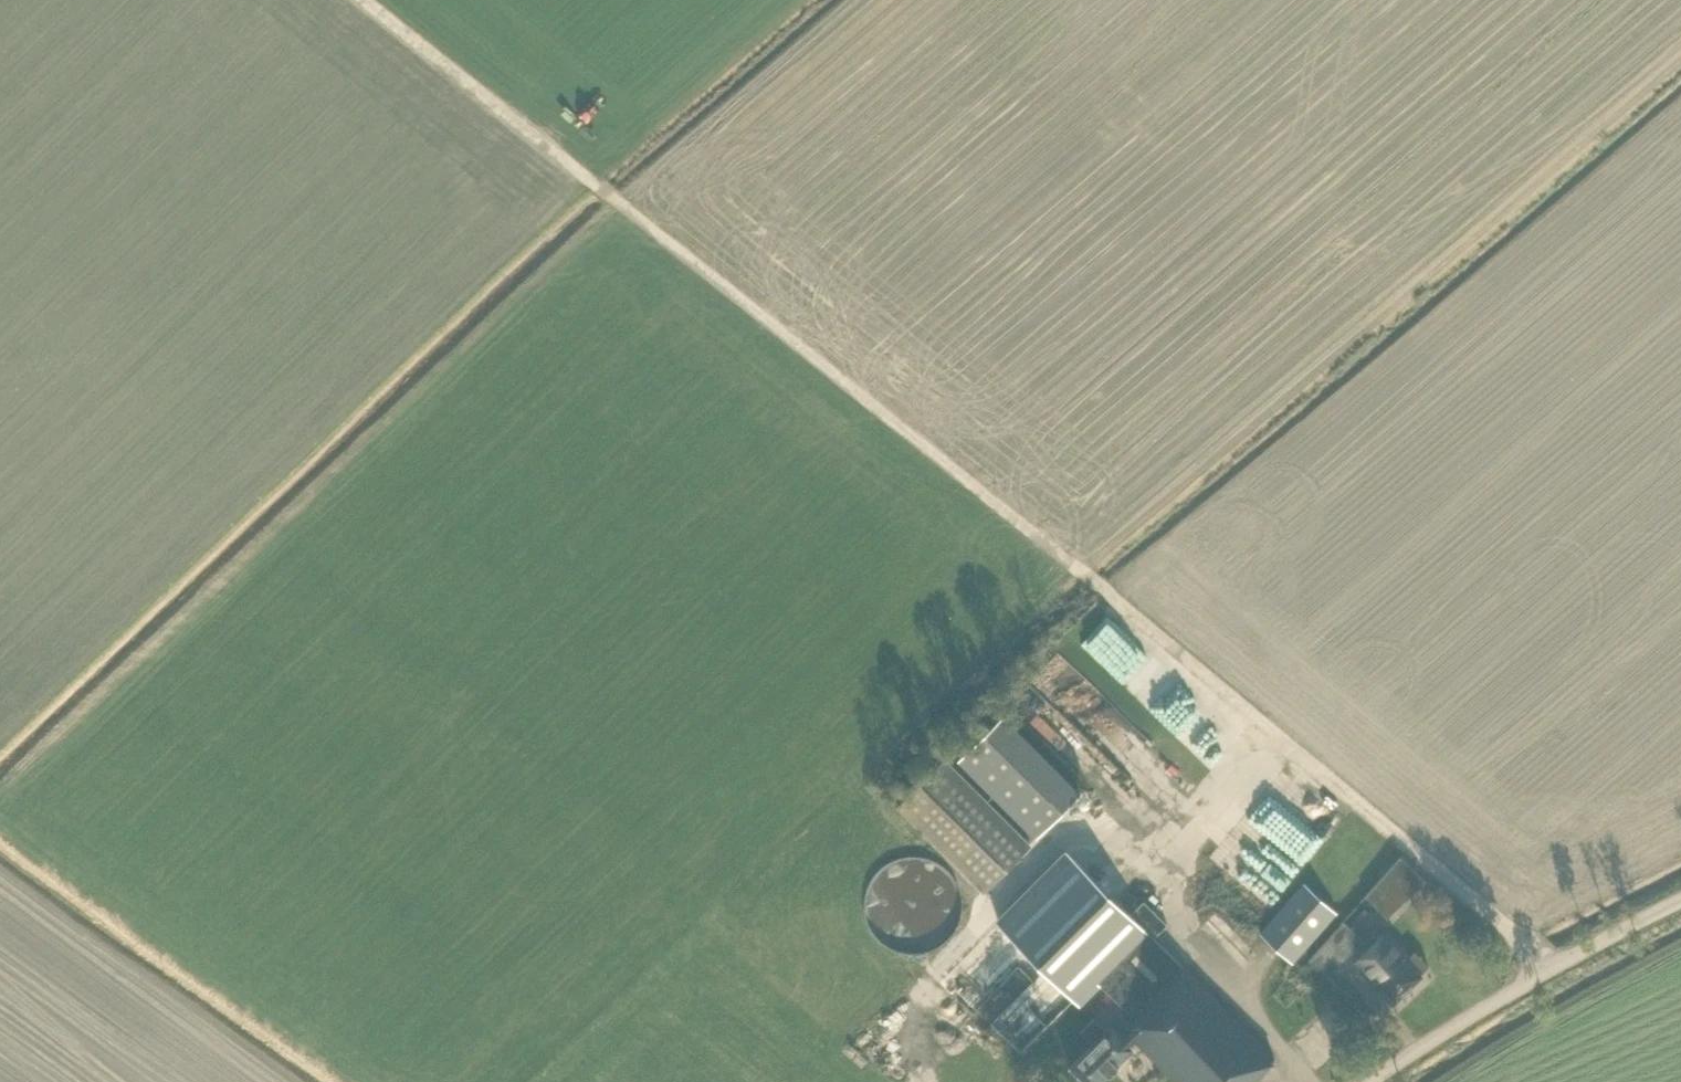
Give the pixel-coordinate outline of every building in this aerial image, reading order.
[(1144,656),(1136,665),(1165,691),(1173,682),(1144,656)] [(1036,838),(1082,793),(1003,714),(958,759),(1036,838)] [(983,891),(1030,844),(944,759),(898,806),(983,891)] [(1232,825),(1249,842),(1278,815),(1262,797),(1232,825)] [(1069,853),(943,979),(1020,1055),(1095,980),(1130,1015),(1120,1024),(1119,1023),(1113,1029),(1111,1025),(1107,1029),(1095,1016),(1081,1030),(1093,1043),(1070,1066),(1086,1081),(1099,1081),(1133,1048),(1130,1044),(1135,1039),(1177,1081),(1250,1081),(1273,1058),(1154,937),(1167,924),(1127,884),(1113,897),(1069,853)] [(1374,886),(1389,902),(1406,885),(1389,868),(1374,886)] [(1293,963),(1339,912),(1305,882),(1259,933),(1293,963)] [(1343,920),(1330,935),(1348,954),(1363,941),(1343,920)] [(1392,1004),(1422,975),(1405,956),(1408,954),(1386,930),(1353,962),(1392,1004)]
